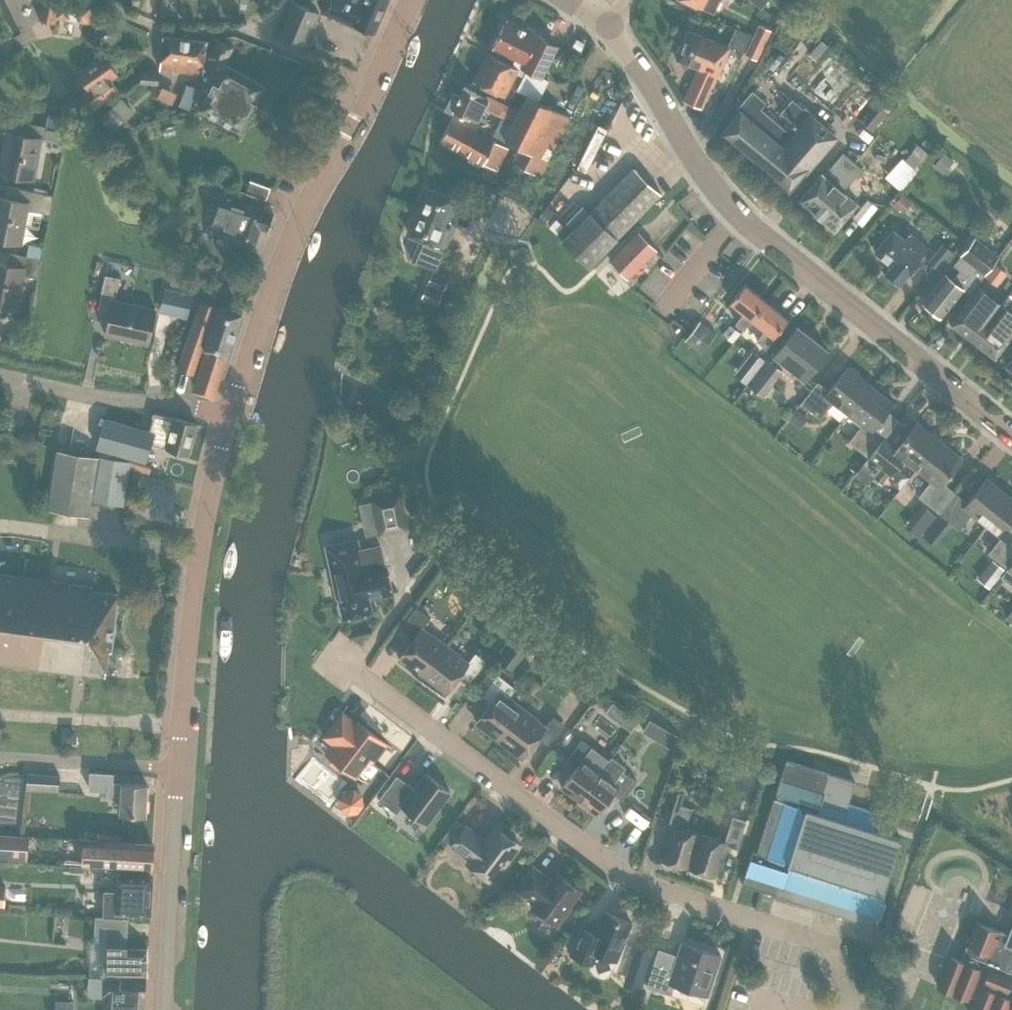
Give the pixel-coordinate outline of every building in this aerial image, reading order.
[(90,23),(93,2),(78,0),(42,0),(39,19),(56,22),(57,17),(90,23)] [(387,0),(325,0),(323,6),(321,11),(362,27),(362,28),(373,32),(387,0)] [(703,7),(713,13),(719,0),(686,0),(702,8),(703,7)] [(318,11),(292,1),(278,34),(304,45),(318,11)] [(539,35),(506,18),(492,46),(519,59),(515,66),(518,67),(515,72),(523,76),(517,90),(527,95),(538,100),(548,79),(541,76),(556,46),(538,36),(539,35)] [(116,26),(100,21),(95,35),(112,41),(116,26)] [(759,24),(745,53),(757,59),(771,29),(759,24)] [(730,42),(737,45),(736,49),(744,52),(751,35),(736,28),(731,40),(730,42)] [(711,85),(713,86),(717,75),(718,75),(729,46),(688,29),(676,58),(697,66),(683,100),(702,108),(711,85)] [(206,40),(163,35),(160,67),(203,72),(206,40)] [(210,56),(224,63),(200,108),(240,129),(264,84),(224,63),(233,46),(219,39),(210,56)] [(475,80),(503,95),(515,72),(518,67),(515,66),(489,52),(475,80)] [(94,110),(119,91),(111,79),(118,75),(103,53),(76,71),(89,90),(83,94),(94,110)] [(140,69),(139,82),(158,84),(159,71),(140,69)] [(854,71),(835,94),(857,112),(876,89),(854,71)] [(196,88),(187,84),(182,96),(179,104),(188,108),(190,108),(197,88),(196,88)] [(453,92),(445,109),(452,112),(453,110),(469,118),(469,117),(477,121),(484,107),(506,118),(511,106),(490,95),(488,99),(480,95),(480,94),(464,86),(459,95),(453,92)] [(173,103),(177,95),(166,90),(162,98),(173,103)] [(752,90),(737,107),(740,110),(721,132),(788,189),(805,170),(835,136),(791,98),(781,111),(794,122),(788,128),(786,128),(761,107),(766,101),(752,90)] [(522,147),(515,162),(540,174),(569,117),(538,100),(527,95),(506,138),(522,147)] [(107,127),(98,136),(102,141),(134,111),(121,97),(99,118),(107,127)] [(871,130),(890,108),(877,98),(859,120),(871,130)] [(68,118),(48,115),(46,126),(18,121),(16,132),(4,130),(0,154),(0,171),(36,178),(43,137),(63,141),(68,118)] [(441,141),(483,164),(484,162),(497,169),(508,148),(452,118),(441,141)] [(598,121),(580,158),(587,162),(605,125),(598,121)] [(917,146),(904,160),(916,171),(931,156),(918,144),(917,146)] [(945,149),(936,160),(946,168),(955,158),(945,149)] [(800,199),(834,229),(857,203),(842,190),(861,168),(843,153),(824,175),(822,173),(800,199)] [(900,189),(917,171),(916,171),(904,160),(902,158),(885,176),(900,189)] [(661,193),(634,167),(562,240),(589,266),(661,193)] [(213,222),(236,230),(235,234),(255,241),(261,226),(267,228),(273,211),(264,208),(270,187),(250,180),(246,192),(228,186),(223,198),(221,197),(218,207),(213,222)] [(489,185),(478,180),(471,197),(481,202),(489,185)] [(23,242),(30,209),(50,213),(54,194),(6,185),(4,197),(0,196),(0,238),(23,242)] [(464,202),(454,197),(429,187),(420,208),(456,223),(464,202)] [(899,198),(893,204),(903,212),(912,202),(902,193),(899,198)] [(409,235),(420,239),(412,259),(436,269),(444,249),(445,249),(456,223),(420,208),(409,235)] [(905,238),(893,229),(875,251),(890,264),(885,271),(899,282),(908,271),(909,272),(920,258),(919,258),(923,254),(922,253),(928,247),(910,232),(905,238)] [(656,249),(639,232),(611,261),(628,278),(656,249)] [(945,273),(937,283),(923,301),(941,316),(963,288),(968,293),(986,271),(998,255),(974,237),(960,254),(961,255),(953,264),(960,269),(953,279),(945,273)] [(1011,265),(1011,264),(1011,239),(1011,238),(998,255),(1011,265)] [(41,258),(40,258),(42,245),(28,243),(26,255),(10,252),(8,264),(0,262),(0,304),(19,308),(25,275),(38,277),(41,258)] [(928,261),(937,269),(951,253),(941,244),(928,261)] [(995,263),(993,265),(985,276),(997,285),(1005,275),(1007,272),(995,263)] [(431,271),(427,283),(443,290),(448,278),(444,277),(431,271)] [(172,272),(172,275),(170,285),(171,285),(184,287),(186,277),(186,275),(172,272)] [(112,310),(106,336),(146,345),(154,309),(115,301),(120,277),(106,274),(98,307),(112,310)] [(744,312),(735,322),(743,329),(752,318),(766,301),(744,283),(730,301),(744,312)] [(424,289),(420,298),(436,306),(442,292),(426,285),(424,289)] [(164,287),(159,311),(187,317),(192,294),(164,287)] [(980,331),(990,317),(991,317),(996,311),(973,294),(951,323),(977,343),(984,334),(980,331)] [(218,305),(201,300),(177,369),(197,376),(195,384),(196,390),(213,396),(242,313),(219,305),(218,305)] [(773,335),(773,336),(787,318),(766,301),(752,318),(765,329),(757,339),(764,346),(773,335)] [(1001,321),(999,324),(991,317),(990,317),(980,331),(984,334),(977,343),(995,357),(1009,339),(1011,335),(1011,328),(1001,321)] [(700,320),(684,340),(692,346),(701,353),(717,333),(700,320)] [(729,325),(722,333),(732,342),(740,332),(730,323),(729,325)] [(774,354),(804,378),(827,349),(797,325),(774,354)] [(435,353),(439,340),(427,336),(423,348),(435,353)] [(753,350),(742,363),(754,373),(755,371),(756,370),(762,363),(765,359),(753,350)] [(754,373),(747,381),(748,382),(747,384),(763,396),(783,371),(767,358),(763,363),(762,363),(754,373)] [(801,402),(820,417),(832,401),(847,413),(870,384),(847,366),(828,390),(817,381),(801,402)] [(893,402),(870,384),(847,413),(862,425),(849,440),(869,456),(885,436),(873,427),(893,402)] [(796,408),(789,417),(801,427),(809,417),(796,408)] [(151,443),(165,447),(188,454),(197,423),(174,417),(174,418),(155,412),(149,430),(106,417),(97,447),(146,461),(151,443)] [(916,468),(939,439),(917,421),(897,446),(885,436),(869,456),(855,473),(868,484),(874,477),(881,468),(882,467),(889,473),(902,457),(916,468)] [(962,458),(939,439),(916,468),(931,480),(919,496),(939,512),(955,492),(942,482),(962,458)] [(99,456),(83,453),(84,444),(64,440),(63,450),(58,450),(49,509),(90,516),(92,500),(124,505),(131,461),(99,456)] [(881,468),(874,477),(881,483),(888,474),(881,468)] [(1010,496),(987,478),(967,502),(955,492),(939,512),(959,528),(972,513),(987,525),(1010,496)] [(407,528),(400,492),(372,498),(380,534),(407,528)] [(1007,567),(1008,568),(1011,563),(1011,498),(1010,496),(987,525),(1001,536),(989,552),(1007,567)] [(936,515),(925,506),(919,514),(918,516),(917,516),(929,525),(933,520),(936,515)] [(930,526),(923,535),(936,545),(943,535),(931,525),(930,526)] [(369,598),(393,593),(387,566),(385,567),(380,544),(358,549),(356,540),(327,546),(334,578),(333,578),(337,597),(338,597),(342,617),(372,610),(369,598)] [(989,563),(977,578),(989,588),(1005,569),(993,559),(989,563)] [(1000,576),(1011,585),(1011,563),(1008,568),(1007,567),(1000,576)] [(118,592),(90,589),(91,585),(0,573),(0,661),(104,674),(108,649),(111,649),(118,592)] [(422,628),(429,619),(430,617),(415,606),(400,627),(414,637),(399,658),(422,676),(445,645),(422,628)] [(519,633),(499,659),(512,669),(532,643),(519,633)] [(485,659),(475,652),(467,662),(445,645),(422,676),(445,693),(460,673),(470,680),(485,659)] [(508,698),(516,687),(498,673),(482,694),(491,701),(476,722),(499,739),(522,709),(508,698)] [(617,705),(615,704),(613,701),(605,712),(613,717),(620,707),(617,705)] [(589,726),(599,713),(591,707),(581,720),(589,726)] [(563,723),(553,715),(545,726),(522,709),(499,739),(522,757),(537,736),(547,743),(563,723)] [(335,745),(328,754),(329,761),(337,767),(344,766),(356,775),(368,759),(372,761),(386,743),(357,720),(356,721),(342,711),(323,736),(335,745)] [(655,722),(653,720),(650,719),(642,731),(651,736),(658,724),(655,722)] [(665,737),(660,745),(671,751),(676,743),(665,737)] [(577,765),(561,786),(579,799),(609,759),(582,739),(567,758),(577,765)] [(613,792),(622,799),(637,780),(623,770),(625,766),(611,756),(609,759),(579,799),(597,813),(613,792)] [(831,774),(786,759),(776,793),(778,793),(777,798),(774,797),(756,854),(759,854),(757,859),(750,857),(742,884),(774,894),(877,927),(886,900),(880,899),(882,894),(883,894),(901,838),(873,829),(878,812),(848,803),(855,781),(831,774)] [(418,782),(401,769),(379,799),(396,812),(402,805),(426,823),(450,791),(425,772),(418,782)] [(750,770),(746,784),(758,788),(762,774),(750,770)] [(59,775),(27,773),(26,788),(58,790),(59,775)] [(107,794),(122,795),(121,812),(145,814),(147,783),(123,782),(113,782),(113,774),(91,773),(90,789),(107,790),(107,794)] [(348,813),(357,811),(363,804),(362,794),(354,788),(344,789),(338,797),(340,807),(348,813)] [(663,817),(674,820),(662,858),(687,866),(698,832),(685,828),(692,807),(680,804),(684,792),(673,788),(663,817)] [(689,867),(715,875),(724,844),(737,848),(746,820),(733,815),(725,841),(700,833),(689,867)] [(470,858),(467,861),(492,881),(520,844),(494,825),(484,839),(466,825),(452,845),(470,858)] [(27,860),(28,835),(0,833),(0,858),(27,860)] [(153,843),(85,839),(83,863),(152,867),(153,843)] [(62,882),(105,885),(103,916),(96,916),(96,925),(116,925),(116,922),(129,922),(129,917),(125,917),(125,912),(149,913),(151,875),(119,874),(119,867),(63,864),(62,882)] [(534,902),(531,906),(557,926),(570,907),(569,906),(581,890),(557,872),(552,879),(532,864),(515,887),(534,902)] [(616,960),(622,945),(621,945),(631,922),(604,910),(594,933),(581,927),(570,953),(593,963),(591,967),(594,972),(602,976),(608,975),(615,959),(616,960)] [(969,945),(966,953),(964,953),(961,961),(949,956),(937,986),(968,998),(969,994),(976,997),(971,1009),(1006,1009),(1007,1008),(1011,1009),(1011,929),(1010,934),(977,921),(967,944),(969,945)] [(129,922),(116,922),(116,925),(96,925),(95,940),(104,940),(104,974),(147,975),(147,948),(128,948),(129,922)] [(671,994),(675,984),(707,995),(721,954),(681,941),(676,960),(656,953),(646,985),(671,994)] [(643,948),(641,947),(635,946),(629,964),(646,969),(652,951),(643,948)] [(147,975),(122,975),(122,977),(104,976),(103,997),(107,998),(106,1009),(145,1009),(147,975)] [(54,1009),(73,1009),(74,1001),(55,1000),(54,1009)]
